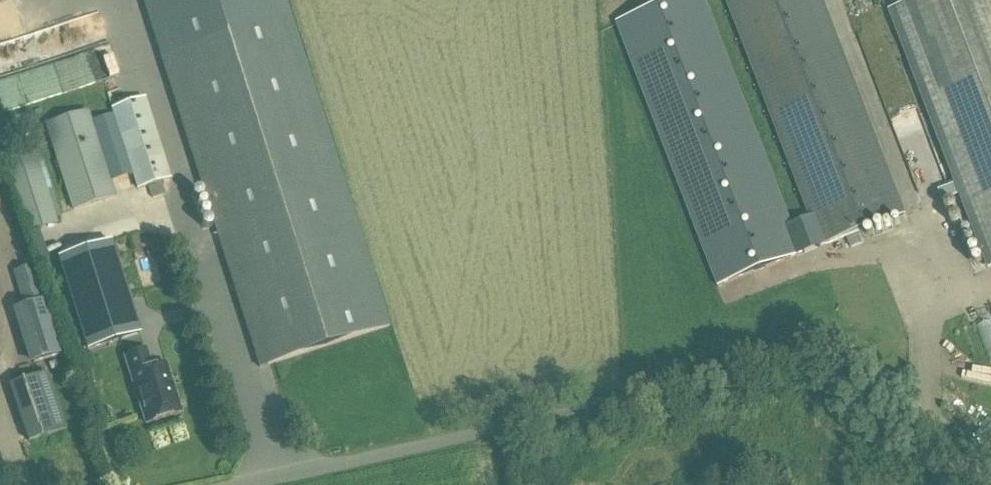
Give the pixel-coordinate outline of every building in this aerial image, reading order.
[(261,369),(391,328),(288,0),(145,0),(261,369)] [(620,21),(722,286),(807,253),(710,0),(675,0),(620,21)] [(822,247),(906,214),(824,0),(727,0),(822,247)] [(892,11),(989,269),(990,268),(990,0),(921,0),(892,11)] [(36,30),(47,60),(57,56),(55,50),(117,28),(109,4),(36,30)] [(120,39),(99,45),(106,71),(127,66),(120,39)] [(41,95),(91,82),(84,53),(34,66),(41,95)] [(146,99),(114,110),(139,190),(172,179),(146,99)] [(90,112),(48,125),(75,210),(117,197),(90,112)] [(37,149),(3,160),(27,235),(60,225),(37,149)] [(141,333),(112,242),(59,259),(88,350),(141,333)] [(61,355),(33,267),(14,273),(25,307),(17,310),(34,363),(61,355)] [(148,352),(127,358),(148,425),(183,413),(168,366),(154,370),(148,352)] [(49,373),(12,386),(32,442),(69,429),(49,373)] [(823,419),(813,420),(813,429),(823,429),(823,419)]
